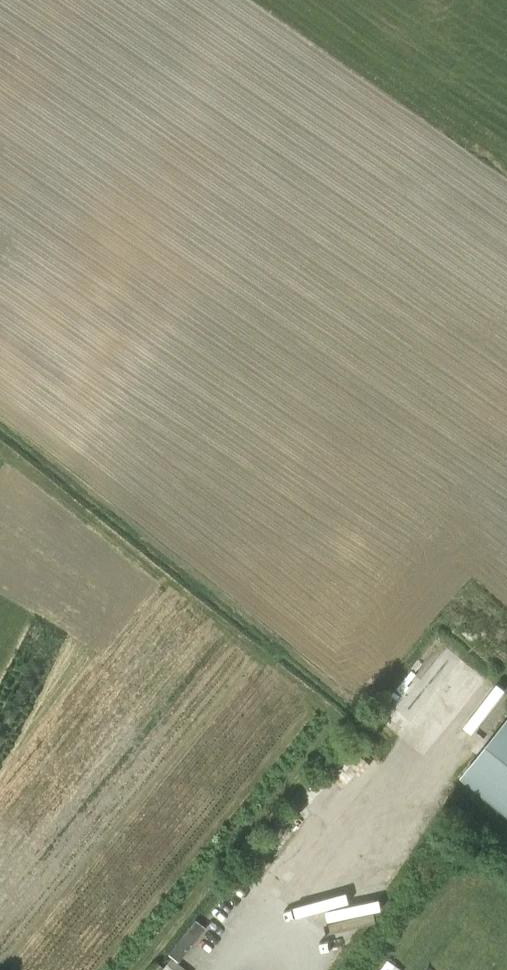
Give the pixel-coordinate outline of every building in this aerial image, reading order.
[(460,777),(506,815),(506,719),(460,777)] [(180,954),(175,961),(171,958),(163,969),(165,969),(194,969),(197,967),(180,954)]
